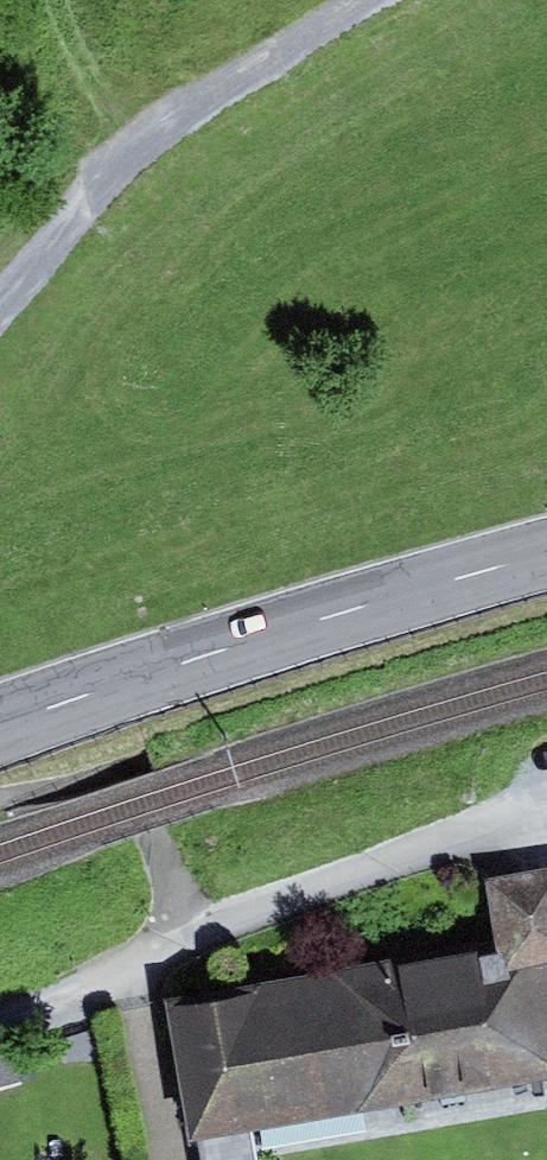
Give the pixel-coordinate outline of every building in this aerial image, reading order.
[(546,963),(546,868),(482,878),(494,953),(393,970),(392,959),(160,997),(185,1148),(201,1145),(203,1159),(256,1159),(252,1136),(546,1087),(546,969),(546,963)] [(0,1043),(0,1084),(25,1077),(14,1039),(0,1043)]
